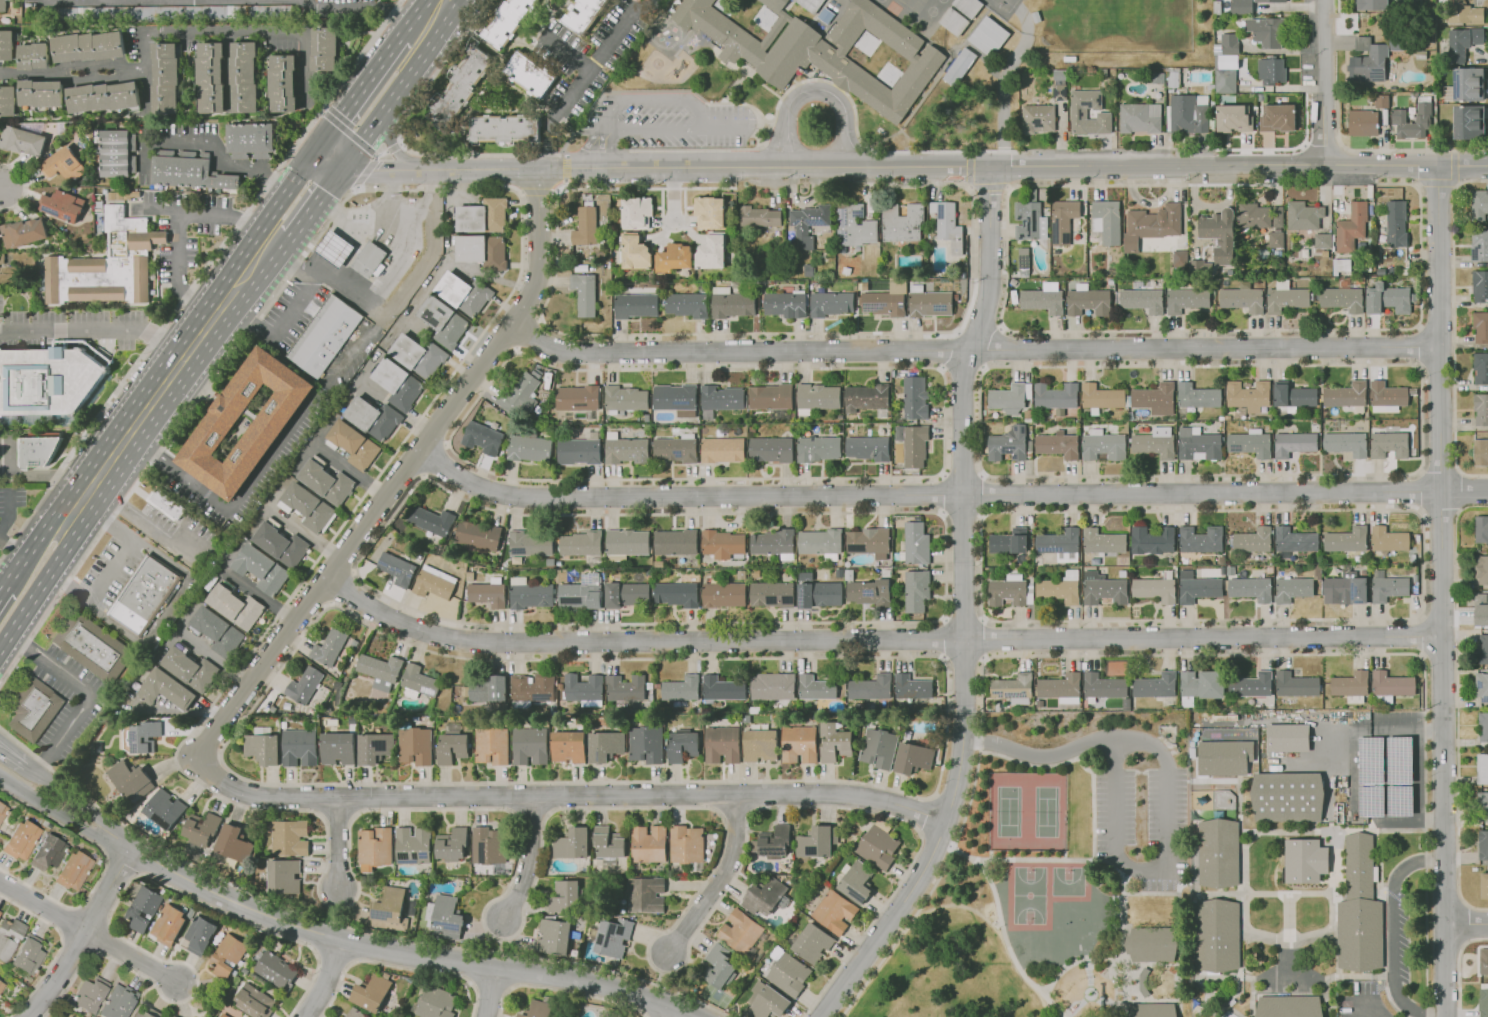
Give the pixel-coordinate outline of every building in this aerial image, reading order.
[(6,10),(0,10),(0,0),(14,0),(6,1),(6,10)] [(508,3),(510,0),(540,0),(525,20),(522,18),(519,24),(521,25),(514,34),(515,35),(511,40),(511,39),(505,48),(502,46),(500,49),(481,35),(486,28),(488,30),(499,15),(497,14),(506,1),(508,3)] [(574,5),(578,0),(610,0),(583,37),(561,21),(570,10),(569,9),(572,4),(574,5)] [(671,16),(683,0),(715,0),(711,6),(760,43),(780,16),(758,0),(789,0),(782,10),(794,18),(795,16),(822,36),(821,38),(836,50),(840,45),(827,36),(853,0),(870,0),(926,41),(917,53),(921,56),(929,44),(947,57),(896,126),(849,91),(848,93),(831,81),(832,79),(810,62),(804,70),(806,72),(804,74),(798,69),(782,91),(755,71),(756,69),(741,57),(733,68),(717,56),(725,46),(722,44),(721,45),(699,29),(697,31),(691,26),(688,30),(671,16)] [(814,15),(793,0),(825,0),(814,15)] [(952,4),(955,0),(977,0),(984,5),(972,20),(971,19),(969,22),(970,23),(958,38),(938,22),(949,7),(953,9),(955,6),(952,4)] [(1233,3),(1233,0),(1287,0),(1287,3),(1256,3),(1256,1),(1252,1),(1252,14),(1230,14),(1230,3),(1233,3)] [(1355,3),(1355,0),(1388,0),(1388,11),(1357,11),(1357,3),(1355,3)] [(1439,3),(1439,0),(1464,0),(1464,2),(1466,2),(1466,6),(1470,6),(1470,8),(1483,8),(1484,24),(1468,25),(1468,24),(1446,25),(1446,10),(1448,10),(1448,2),(1439,3)] [(1214,15),(1213,1),(1221,1),(1221,14),(1214,15)] [(827,25),(817,17),(825,7),(835,15),(827,25)] [(992,58),(968,40),(986,16),(1010,34),(992,58)] [(1281,49),(1261,50),(1261,44),(1257,44),(1257,42),(1253,42),(1253,32),(1245,32),(1245,19),(1266,19),(1266,18),(1286,18),(1286,28),(1285,28),(1285,35),(1280,35),(1280,37),(1285,37),(1285,43),(1281,43),(1281,49)] [(51,37),(121,25),(125,52),(56,64),(51,37)] [(312,26),(336,26),(336,71),(312,71),(312,26)] [(1464,66),(1450,66),(1450,65),(1440,65),(1440,53),(1449,53),(1448,31),(1463,31),(1463,30),(1469,30),(1469,29),(1483,28),(1484,34),(1486,34),(1486,41),(1483,41),(1483,44),(1471,45),(1471,49),(1465,49),(1465,63),(1464,63),(1464,66)] [(15,60),(0,60),(0,30),(15,30),(15,60)] [(1222,55),(1214,55),(1214,44),(1221,44),(1221,34),(1238,34),(1238,42),(1239,42),(1239,54),(1222,54),(1222,55)] [(1346,82),(1346,73),(1350,73),(1350,65),(1346,65),(1346,57),(1368,57),(1368,51),(1355,51),(1354,37),(1370,37),(1371,45),(1388,44),(1388,58),(1385,58),(1385,81),(1346,82)] [(233,112),(234,41),(259,41),(258,112),(233,112)] [(199,112),(199,42),(224,42),(224,112),(199,112)] [(19,43),(48,44),(48,68),(18,68),(19,43)] [(152,43),(177,43),(177,113),(152,113),(152,43)] [(445,130),(438,125),(437,128),(433,125),(435,123),(428,118),(433,110),(431,108),(440,96),(441,96),(452,82),(451,81),(456,75),(453,73),(458,66),(458,67),(469,52),(469,51),(473,45),(492,59),(490,61),(493,64),(477,86),(474,84),(472,86),(475,89),(473,91),(475,93),(469,102),(470,102),(466,107),(465,107),(459,115),(457,113),(445,130)] [(954,88),(942,79),(965,47),(977,56),(954,88)] [(542,98),(534,93),(532,96),(528,93),(531,89),(516,79),(513,82),(509,79),(511,76),(504,71),(519,49),(557,76),(542,98)] [(1427,60),(1416,59),(1416,51),(1427,51),(1427,60)] [(271,54),(295,54),(296,111),(271,111),(271,54)] [(1235,94),(1215,94),(1215,69),(1219,69),(1219,56),(1238,56),(1238,70),(1235,70),(1235,94)] [(1274,87),(1262,87),(1262,80),(1257,80),(1257,59),(1269,59),(1269,56),(1277,56),(1277,59),(1283,59),(1283,61),(1284,61),(1284,68),(1286,68),(1286,83),(1274,83),(1274,87)] [(1484,101),(1453,102),(1453,69),(1483,68),(1484,101)] [(1160,85),(1160,84),(1152,84),(1152,73),(1164,73),(1165,84),(1163,84),(1163,85),(1160,85)] [(1180,88),(1167,88),(1167,73),(1180,73),(1180,88)] [(66,88),(135,77),(139,103),(70,113),(66,88)] [(62,80),(62,107),(20,107),(20,80),(62,80)] [(1066,101),(1053,101),(1053,85),(1066,85),(1066,101)] [(17,116),(0,116),(0,86),(17,86),(17,116)] [(1111,134),(1071,134),(1071,90),(1102,90),(1102,111),(1092,111),(1092,108),(1087,108),(1087,119),(1097,119),(1097,112),(1111,112),(1111,134)] [(1209,134),(1171,134),(1171,131),(1167,131),(1167,106),(1170,106),(1170,95),(1196,95),(1196,105),(1197,105),(1197,96),(1209,96),(1209,134)] [(1375,108),(1375,95),(1388,95),(1389,108),(1375,108)] [(1425,138),(1397,139),(1396,125),(1391,125),(1391,110),(1406,110),(1406,124),(1416,123),(1416,112),(1417,112),(1417,103),(1418,103),(1418,97),(1430,97),(1430,103),(1431,103),(1431,117),(1430,117),(1430,129),(1425,129),(1425,138)] [(1161,134),(1147,134),(1147,131),(1131,131),(1131,134),(1120,134),(1120,105),(1161,104),(1161,134)] [(1262,105),(1294,104),(1294,131),(1259,131),(1259,115),(1262,115),(1262,105)] [(1216,132),(1216,105),(1248,105),(1249,116),(1252,116),(1252,131),(1216,132)] [(1034,135),(1022,135),(1022,106),(1055,106),(1055,131),(1034,131),(1034,135)] [(1454,139),(1453,107),(1483,106),(1484,139),(1454,139)] [(1348,136),(1348,111),(1372,110),(1372,112),(1378,112),(1378,135),(1348,136)] [(539,142),(531,142),(531,139),(513,139),(513,142),(497,142),(497,139),(479,139),(479,142),(471,143),(471,140),(469,140),(469,135),(471,135),(471,119),(474,119),(474,116),(485,116),(485,114),(490,114),(490,116),(501,115),(501,119),(508,119),(508,115),(519,115),(519,114),(525,114),(525,115),(528,115),(528,117),(536,117),(536,123),(539,123),(539,142)] [(227,123),(274,122),(274,157),(227,157),(227,123)] [(39,160),(0,147),(0,137),(5,123),(47,137),(39,160)] [(102,176),(100,130),(136,128),(137,175),(102,176)] [(60,170),(69,183),(86,170),(67,144),(39,165),(49,179),(60,170)] [(153,148),(210,151),(209,173),(241,175),(240,188),(151,183),(153,148)] [(39,210),(75,224),(85,200),(55,188),(52,197),(46,194),(39,210)] [(1047,240),(1015,240),(1015,225),(1022,225),(1022,202),(1029,202),(1029,189),(1037,189),(1037,202),(1040,202),(1040,217),(1047,217),(1047,240)] [(1471,191),(1487,190),(1487,192),(1487,214),(1485,214),(1485,222),(1471,222),(1471,191)] [(724,229),(698,229),(698,216),(694,216),(694,204),(695,204),(695,198),(706,198),(706,197),(715,197),(715,199),(724,198),(724,225),(724,229)] [(506,231),(486,231),(458,232),(457,206),(484,206),(484,199),(507,198),(507,207),(506,207),(506,231)] [(625,230),(625,227),(623,227),(622,199),(631,199),(631,198),(652,198),(652,205),(653,205),(653,216),(649,217),(649,229),(625,230)] [(571,246),(571,231),(578,231),(578,207),(584,206),(584,199),(591,199),(592,207),(596,207),(596,245),(571,246)] [(1058,256),(1054,256),(1054,246),(1052,246),(1052,201),(1086,202),(1086,216),(1080,216),(1080,233),(1070,233),(1070,246),(1058,246),(1058,256)] [(1120,246),(1102,246),(1102,232),(1092,232),(1091,201),(1119,201),(1119,215),(1120,215),(1120,246)] [(1288,230),(1287,202),(1305,201),(1305,208),(1325,207),(1325,218),(1318,218),(1319,229),(1288,230)] [(1407,247),(1390,247),(1390,244),(1387,244),(1387,235),(1382,235),(1382,224),(1387,224),(1387,201),(1406,201),(1406,222),(1405,222),(1405,233),(1407,233),(1407,247)] [(963,256),(951,256),(951,240),(938,240),(937,213),(930,213),(930,202),(938,202),(938,203),(955,203),(955,226),(962,226),(963,256)] [(1336,253),(1335,221),(1350,221),(1350,202),(1366,202),(1367,222),(1364,222),(1365,238),(1354,238),(1354,253),(1336,253)] [(45,303),(149,302),(148,243),(166,243),(166,231),(147,231),(147,217),(124,217),(124,203),(104,204),(105,233),(108,232),(109,257),(44,257),(45,303)] [(1187,268),(1173,268),(1172,251),(1174,251),(1174,235),(1163,235),(1163,238),(1138,238),(1139,253),(1124,253),(1123,233),(1127,233),(1127,211),(1146,211),(1146,215),(1159,214),(1159,218),(1165,218),(1165,203),(1180,203),(1181,236),(1187,236),(1187,268)] [(837,246),(837,204),(863,204),(863,217),(857,217),(857,225),(862,225),(862,221),(877,221),(877,243),(863,243),(863,246),(837,246)] [(920,242),(882,242),(882,204),(898,204),(898,216),(907,216),(907,204),(923,204),(923,224),(920,224),(920,242)] [(1239,228),(1239,204),(1257,204),(1257,208),(1270,207),(1270,228),(1239,228)] [(781,226),(740,226),(740,206),(751,206),(751,209),(768,209),(768,211),(781,211),(781,226)] [(1282,206),(1271,206),(1271,227),(1283,227),(1282,206)] [(813,251),(798,250),(798,237),(796,237),(796,229),(794,229),(794,226),(789,226),(789,210),(801,211),(801,208),(831,209),(830,227),(809,226),(809,236),(814,236),(813,251)] [(1208,243),(1200,243),(1200,234),(1197,234),(1197,216),(1226,215),(1226,233),(1210,234),(1211,240),(1208,243)] [(47,238),(42,216),(0,226),(0,229),(4,248),(47,238)] [(315,250),(331,229),(356,248),(340,269),(315,250)] [(1471,231),(1487,230),(1487,261),(1471,262),(1470,244),(1471,244),(1471,231)] [(1269,248),(1268,232),(1283,232),(1283,248),(1269,248)] [(622,269),(621,233),(638,233),(638,235),(640,235),(640,242),(639,242),(639,244),(645,244),(645,246),(647,246),(649,248),(649,252),(651,254),(652,268),(622,269)] [(725,268),(695,269),(695,254),(698,252),(698,248),(700,245),(702,246),(702,244),(708,244),(708,242),(707,242),(707,235),(708,235),(708,233),(726,233),(726,250),(725,250),(725,268)] [(1315,249),(1314,234),(1332,234),(1333,248),(1315,249)] [(484,270),(484,263),(478,263),(478,261),(474,262),(474,263),(466,263),(466,262),(457,262),(457,236),(486,236),(486,237),(505,237),(505,260),(507,260),(507,269),(484,270)] [(370,278),(352,265),(371,240),(388,253),(370,278)] [(670,274),(654,274),(655,257),(657,257),(657,252),(668,252),(668,243),(675,243),(675,244),(682,244),(682,246),(691,246),(691,252),(693,252),(692,269),(670,268),(670,274)] [(1200,267),(1188,267),(1188,262),(1188,255),(1190,255),(1189,248),(1203,248),(1203,263),(1200,263),(1200,267)] [(1257,260),(1256,249),(1267,249),(1267,251),(1269,251),(1269,254),(1266,254),(1266,260),(1257,260)] [(1021,278),(1021,275),(1020,275),(1020,262),(1027,262),(1028,264),(1030,263),(1030,273),(1029,273),(1029,278),(1021,278)] [(378,277),(374,274),(382,263),(386,267),(378,277)] [(813,277),(803,277),(803,265),(813,265),(813,268),(815,268),(815,273),(813,273),(813,277)] [(850,276),(841,274),(843,267),(852,269),(850,276)] [(474,318),(458,306),(458,307),(435,291),(450,270),(471,285),(476,278),(496,292),(490,300),(488,299),(474,318)] [(1472,271),(1487,271),(1487,303),(1473,303),(1473,294),(1472,294),(1472,271)] [(596,317),(579,317),(579,289),(571,289),(570,275),(596,275),(596,317)] [(1365,313),(1381,313),(1381,306),(1394,306),(1394,313),(1409,313),(1409,301),(1415,301),(1415,293),(1410,293),(1410,287),(1382,287),(1382,281),(1374,281),(1374,288),(1365,288),(1365,313)] [(1263,315),(1248,315),(1248,308),(1220,308),(1220,289),(1241,289),(1241,282),(1262,282),(1262,306),(1263,306),(1263,315)] [(1049,316),(1049,309),(1020,309),(1020,292),(1039,291),(1039,284),(1061,283),(1061,291),(1062,291),(1062,308),(1063,308),(1063,316),(1049,316)] [(629,320),(615,319),(616,293),(653,294),(653,285),(658,285),(658,294),(659,294),(658,316),(629,315),(629,320)] [(924,318),(909,318),(909,314),(909,293),(911,293),(910,285),(923,285),(923,293),(952,292),(952,294),(958,294),(958,301),(952,301),(952,315),(924,316),(924,318)] [(1110,316),(1096,316),(1095,309),(1082,309),(1082,316),(1067,316),(1067,291),(1076,291),(1076,285),(1088,285),(1088,291),(1110,290),(1110,306),(1110,316)] [(726,320),(712,320),(712,294),(712,287),(730,287),(730,294),(755,294),(755,315),(726,316),(726,320)] [(1281,315),(1267,315),(1267,289),(1310,289),(1310,307),(1281,307),(1281,315)] [(1363,314),(1348,314),(1348,307),(1320,307),(1320,289),(1362,289),(1362,306),(1363,306),(1363,314)] [(806,319),(779,319),(779,315),(764,315),(764,293),(793,294),(793,290),(805,290),(805,293),(805,295),(808,295),(808,306),(805,306),(805,310),(806,310),(806,319)] [(1163,316),(1149,316),(1149,309),(1120,309),(1120,304),(1115,304),(1115,292),(1120,292),(1120,290),(1162,290),(1162,307),(1163,307),(1163,316)] [(1182,316),(1167,316),(1166,306),(1167,306),(1167,290),(1209,290),(1209,308),(1182,308),(1182,316)] [(905,318),(890,318),(890,314),(871,314),(871,313),(861,313),(861,305),(858,305),(858,297),(861,297),(861,292),(904,292),(904,310),(905,310),(905,318)] [(318,380),(286,356),(332,293),(364,316),(318,380)] [(825,319),(810,319),(810,310),(811,310),(811,293),(854,293),(854,312),(841,312),(841,314),(825,314),(825,319)] [(452,351),(433,338),(438,332),(432,328),(434,326),(430,324),(429,325),(425,322),(426,321),(417,315),(432,294),(456,311),(455,313),(470,323),(457,343),(452,351)] [(707,320),(693,320),(693,315),(675,315),(675,314),(665,314),(665,294),(706,294),(706,311),(707,311),(707,320)] [(1472,312),(1487,313),(1487,344),(1474,344),(1474,334),(1476,334),(1476,329),(1472,329),(1472,312)] [(430,381),(413,368),(412,369),(389,353),(404,332),(423,346),(429,338),(450,354),(445,362),(444,362),(430,381)] [(232,502),(176,461),(213,411),(211,409),(224,392),(225,394),(261,345),(317,386),(232,502)] [(79,413),(0,414),(0,349),(81,348),(97,360),(108,369),(79,413)] [(1473,354),(1487,354),(1487,385),(1474,385),(1474,375),(1476,375),(1476,371),(1473,371),(1473,354)] [(406,414),(388,400),(392,393),(388,390),(389,389),(385,386),(384,387),(379,384),(380,382),(372,377),(387,356),(410,374),(410,375),(425,386),(412,405),(412,406),(406,414)] [(542,377),(534,373),(538,367),(545,372),(542,377)] [(517,416),(503,406),(496,401),(504,389),(510,393),(528,370),(542,381),(531,395),(539,402),(531,412),(524,407),(517,416)] [(550,389),(545,388),(548,373),(553,374),(550,389)] [(928,420),(921,420),(921,419),(904,419),(904,378),(925,377),(925,392),(929,392),(929,398),(925,398),(925,405),(928,405),(928,420)] [(1364,413),(1353,413),(1352,413),(1351,412),(1350,412),(1348,412),(1347,412),(1345,412),(1344,412),(1342,411),(1341,411),(1342,406),(1323,407),(1323,402),(1320,402),(1320,395),(1323,395),(1323,388),(1351,388),(1351,380),(1366,380),(1366,390),(1366,406),(1364,406),(1364,413)] [(1260,413),(1247,413),(1247,407),(1227,407),(1227,382),(1241,382),(1241,389),(1256,389),(1256,381),(1270,381),(1270,390),(1269,390),(1270,407),(1260,407),(1260,413)] [(1295,413),(1287,413),(1287,412),(1277,412),(1276,407),(1274,407),(1273,381),(1288,381),(1289,385),(1288,385),(1288,389),(1317,389),(1317,395),(1320,395),(1320,402),(1317,402),(1317,406),(1297,407),(1297,410),(1295,413)] [(1398,411),(1372,411),(1372,406),(1370,406),(1370,381),(1385,381),(1385,388),(1408,388),(1408,406),(1398,406),(1398,411)] [(1018,415),(1006,415),(1006,409),(988,409),(988,390),(1011,391),(1011,382),(1025,383),(1025,384),(1031,384),(1031,399),(1025,398),(1025,408),(1019,408),(1018,415)] [(1070,415),(1057,415),(1057,409),(1034,408),(1035,384),(1045,385),(1045,391),(1064,391),(1064,382),(1077,382),(1077,408),(1070,408),(1070,415)] [(1173,416),(1151,416),(1151,408),(1131,408),(1131,407),(1128,407),(1128,395),(1131,395),(1131,390),(1159,390),(1159,382),(1174,382),(1173,416)] [(1221,408),(1178,408),(1178,382),(1193,382),(1193,389),(1221,389),(1221,408)] [(1091,416),(1091,408),(1082,408),(1082,383),(1096,383),(1096,391),(1125,390),(1125,396),(1128,396),(1128,406),(1125,406),(1125,408),(1099,408),(1099,416),(1091,416)] [(697,418),(677,417),(678,409),(654,409),(654,386),(656,386),(656,385),(672,385),(672,386),(684,386),(684,384),(698,384),(697,389),(698,389),(698,409),(697,409),(697,418)] [(768,420),(768,409),(750,409),(750,405),(751,405),(751,389),(750,389),(750,387),(779,386),(779,385),(793,384),(793,402),(796,402),(796,408),(793,408),(793,409),(791,409),(791,419),(768,420)] [(855,416),(846,416),(845,387),(874,387),(874,384),(889,384),(889,388),(888,388),(888,408),(855,409),(855,416)] [(600,410),(557,410),(557,387),(585,387),(585,385),(600,385),(600,410)] [(650,410),(607,410),(607,392),(606,392),(606,385),(621,385),(621,389),(627,389),(627,388),(636,388),(636,389),(640,389),(640,390),(650,390),(650,410)] [(715,419),(704,419),(704,410),(703,410),(703,393),(702,393),(702,385),(719,385),(719,388),(716,388),(716,390),(725,390),(725,388),(744,388),(744,390),(746,390),(746,395),(749,395),(749,407),(745,407),(745,409),(715,409),(715,419)] [(810,415),(798,415),(798,409),(797,409),(797,385),(811,385),(811,387),(813,387),(813,386),(824,386),(824,387),(840,387),(840,409),(810,409),(810,415)] [(493,404),(485,398),(488,394),(496,399),(493,404)] [(1473,394),(1487,394),(1487,426),(1474,426),(1474,409),(1473,409),(1473,394)] [(384,443),(367,431),(366,431),(344,415),(359,395),(381,411),(386,403),(405,417),(399,425),(397,424),(384,443)] [(888,419),(877,419),(877,409),(888,409),(888,419)] [(1032,422),(1024,422),(1024,411),(1025,411),(1025,410),(1027,410),(1027,409),(1032,409),(1032,422)] [(496,457),(483,452),(484,448),(476,445),(475,447),(462,442),(464,435),(466,436),(472,420),(483,425),(487,415),(504,421),(500,433),(505,435),(496,457)] [(365,472),(348,460),(353,453),(348,449),(346,451),(342,449),(344,446),(342,445),(340,447),(340,446),(336,451),(325,443),(328,438),(327,437),(341,418),(368,438),(382,448),(365,472)] [(1026,461),(1012,461),(1012,454),(1001,454),(1001,461),(988,461),(988,436),(1002,436),(1002,434),(1007,434),(1011,430),(1011,425),(1013,425),(1013,424),(1026,424),(1026,438),(1025,438),(1026,461)] [(923,469),(904,468),(904,440),(897,440),(897,427),(904,427),(919,427),(919,426),(929,426),(929,441),(926,441),(926,459),(923,459),(923,469)] [(1078,460),(1064,461),(1064,453),(1035,453),(1035,452),(1032,452),(1032,437),(1035,437),(1035,436),(1047,436),(1047,427),(1056,427),(1056,430),(1063,430),(1064,435),(1078,435),(1078,460)] [(1408,459),(1394,459),(1394,451),(1385,451),(1385,459),(1371,459),(1370,434),(1373,434),(1372,427),(1398,427),(1398,433),(1407,433),(1408,450),(1408,459)] [(1174,461),(1160,461),(1160,453),(1132,454),(1131,435),(1153,435),(1153,428),(1171,428),(1171,435),(1174,435),(1174,452),(1174,461)] [(1206,460),(1206,459),(1198,459),(1197,453),(1192,453),(1193,460),(1178,460),(1178,452),(1179,452),(1179,428),(1200,428),(1200,435),(1220,434),(1221,451),(1222,451),(1222,460),(1206,460)] [(1127,461),(1107,461),(1107,459),(1096,459),(1096,460),(1083,460),(1083,436),(1089,436),(1089,429),(1103,429),(1103,435),(1125,435),(1125,451),(1127,451),(1127,461)] [(1271,460),(1256,460),(1256,453),(1227,453),(1227,435),(1248,434),(1248,429),(1261,429),(1261,434),(1270,434),(1270,450),(1271,450),(1271,460)] [(698,463),(684,463),(684,460),(655,460),(655,439),(682,439),(682,433),(696,433),(696,438),(698,438),(698,463)] [(1289,460),(1274,460),(1274,434),(1279,434),(1317,433),(1317,452),(1289,452),(1289,460)] [(1367,459),(1352,459),(1352,452),(1324,452),(1323,434),(1366,433),(1366,450),(1367,450),(1367,459)] [(551,463),(522,459),(522,461),(507,459),(507,456),(508,456),(511,434),(554,440),(551,463)] [(62,437),(15,438),(15,466),(19,468),(23,470),(26,470),(30,470),(30,466),(46,467),(55,453),(62,437)] [(812,463),(798,463),(798,455),(799,455),(799,438),(842,437),(842,442),(844,442),(844,453),(842,453),(842,456),(839,456),(839,458),(820,458),(820,460),(812,460),(812,463)] [(717,462),(702,462),(702,460),(703,460),(703,438),(747,438),(747,461),(717,461),(717,462)] [(794,463),(780,463),(780,461),(763,461),(763,462),(751,462),(751,454),(751,438),(794,438),(794,463)] [(889,462),(875,462),(875,459),(856,459),(856,457),(846,457),(846,438),(888,438),(888,455),(889,455),(889,462)] [(602,464),(588,464),(588,462),(575,462),(575,464),(558,464),(558,440),(602,439),(602,464)] [(620,464),(606,464),(606,457),(607,457),(607,440),(649,439),(649,458),(639,458),(639,460),(620,460),(620,464)] [(1473,440),(1487,440),(1487,466),(1473,466),(1473,440)] [(339,508),(298,477),(313,458),(316,454),(327,462),(324,466),(326,468),(325,469),(336,477),(341,471),(357,483),(352,491),(353,492),(350,496),(349,494),(339,508)] [(319,535),(303,523),(303,522),(302,521),(305,516),(307,517),(308,516),(305,514),(304,515),(302,514),(301,514),(296,511),(298,509),(296,507),(295,509),(294,509),(291,513),(279,505),(283,500),(282,500),(296,480),(323,500),(337,511),(335,513),(338,514),(324,533),(322,531),(319,535)] [(175,521),(146,500),(158,485),(161,488),(160,490),(186,509),(178,520),(177,519),(175,521)] [(442,545),(425,537),(428,530),(408,521),(415,505),(441,516),(444,509),(457,515),(447,538),(445,537),(442,545)] [(923,567),(919,567),(919,563),(906,563),(906,560),(900,560),(900,552),(906,552),(905,521),(916,521),(916,515),(923,515),(923,520),(925,520),(925,534),(931,534),(931,564),(923,564),(923,567)] [(1474,517),(1487,516),(1487,539),(1487,543),(1475,544),(1474,517)] [(294,570),(279,559),(280,559),(252,539),(266,520),(268,521),(271,517),(282,525),(279,529),(280,530),(279,532),(291,540),(295,533),(312,546),(294,570)] [(497,553),(486,551),(486,549),(456,542),(461,520),(489,527),(489,525),(503,529),(497,553)] [(1324,552),(1324,533),(1352,533),(1352,525),(1367,525),(1367,535),(1366,535),(1367,551),(1324,552)] [(1223,552),(1180,552),(1180,527),(1194,527),(1194,535),(1206,534),(1206,526),(1223,526),(1223,537),(1222,537),(1223,552)] [(1270,552),(1233,552),(1233,551),(1230,551),(1230,538),(1233,538),(1233,534),(1256,534),(1256,526),(1271,526),(1271,535),(1270,535),(1270,552)] [(1290,559),(1279,559),(1279,552),(1275,552),(1275,526),(1290,526),(1290,533),(1318,533),(1318,540),(1321,540),(1321,545),(1318,545),(1318,551),(1289,552),(1290,559)] [(1409,551),(1372,551),(1372,526),(1386,526),(1386,533),(1408,534),(1409,551)] [(888,560),(876,560),(876,553),(847,553),(847,534),(847,531),(863,531),(863,527),(878,527),(890,527),(890,553),(888,553),(888,560)] [(1163,555),(1151,555),(1151,552),(1144,552),(1144,554),(1131,554),(1131,527),(1147,527),(1147,533),(1149,533),(1149,534),(1159,534),(1159,527),(1175,527),(1175,536),(1174,536),(1173,553),(1163,553),(1163,555)] [(824,561),(824,553),(800,554),(799,532),(828,531),(828,528),(842,528),(842,553),(838,553),(838,561),(824,561)] [(1012,554),(1012,553),(989,553),(989,536),(1012,535),(1012,528),(1026,528),(1027,553),(1012,554)] [(1077,562),(1057,562),(1057,554),(1035,553),(1036,535),(1064,536),(1064,528),(1079,528),(1079,536),(1078,536),(1077,562)] [(1083,553),(1083,528),(1098,528),(1098,535),(1126,534),(1126,552),(1083,553)] [(715,559),(715,553),(705,554),(704,536),(703,536),(702,530),(718,529),(718,533),(731,532),(731,535),(745,535),(746,553),(732,554),(732,559),(715,559)] [(794,563),(782,563),(782,553),(752,553),(752,534),(766,534),(766,532),(781,532),(781,529),(795,529),(795,535),(795,553),(794,553),(794,563)] [(554,555),(512,555),(511,537),(510,537),(510,530),(525,530),(525,534),(554,534),(554,555)] [(602,555),(561,555),(561,536),(574,536),(574,534),(588,534),(588,531),(603,530),(602,555)] [(627,561),(610,561),(610,555),(607,555),(607,530),(635,530),(635,531),(650,531),(650,555),(627,555),(627,561)] [(698,555),(655,555),(655,531),(684,531),(684,530),(698,530),(698,555)] [(274,598),(257,586),(262,578),(259,575),(257,577),(251,573),(252,571),(250,569),(245,575),(233,566),(249,542),(278,562),(277,563),(291,573),(274,598)] [(373,555),(369,552),(372,546),(377,549),(373,555)] [(408,590),(395,584),(398,577),(377,567),(385,551),(418,567),(411,581),(412,582),(408,590)] [(141,638),(107,614),(112,607),(111,606),(114,601),(115,602),(118,597),(117,596),(122,590),(123,591),(126,587),(125,586),(130,579),(131,579),(133,576),(132,575),(137,568),(138,569),(141,565),(140,564),(144,558),(145,559),(149,552),(184,576),(180,581),(181,582),(180,585),(178,584),(176,587),(178,588),(175,593),(173,592),(159,612),(161,614),(158,617),(156,616),(141,638)] [(1477,556),(1487,556),(1487,585),(1478,585),(1478,579),(1470,579),(1470,556),(1477,556)] [(664,568),(655,567),(655,559),(665,560),(664,568)] [(449,600),(428,590),(425,596),(412,590),(415,583),(416,584),(423,569),(426,564),(458,579),(456,583),(456,584),(449,600)] [(1291,605),(1276,605),(1276,603),(1274,603),(1274,595),(1276,596),(1276,579),(1281,579),(1281,578),(1285,578),(1285,579),(1291,579),(1291,577),(1298,577),(1298,579),(1313,578),(1313,565),(1321,565),(1321,580),(1313,580),(1313,597),(1290,597),(1291,605)] [(1367,604),(1351,604),(1351,596),(1324,596),(1324,595),(1321,596),(1321,581),(1324,581),(1324,578),(1342,578),(1342,565),(1351,565),(1351,571),(1357,571),(1357,578),(1367,578),(1367,604)] [(563,583),(557,583),(557,569),(567,569),(567,573),(563,573),(563,583)] [(854,580),(846,580),(846,569),(854,569),(854,580)] [(739,579),(738,571),(747,570),(747,572),(749,572),(749,578),(747,578),(747,579),(743,579),(739,579)] [(906,613),(906,571),(924,571),(924,570),(931,570),(931,583),(931,599),(926,599),(926,612),(906,613)] [(1079,606),(1064,606),(1064,600),(1035,600),(1036,581),(1058,581),(1058,577),(1065,577),(1065,570),(1078,570),(1078,597),(1079,597),(1079,606)] [(1179,605),(1179,596),(1180,596),(1179,580),(1180,580),(1180,571),(1193,570),(1193,579),(1222,579),(1222,597),(1194,597),(1194,605),(1179,605)] [(1387,604),(1372,604),(1372,578),(1373,578),(1373,570),(1384,570),(1384,578),(1409,578),(1409,596),(1386,596),(1387,604)] [(475,581),(467,580),(468,571),(475,571),(475,581)] [(1128,607),(1114,607),(1113,598),(1098,598),(1098,606),(1083,606),(1083,571),(1098,571),(1098,575),(1105,575),(1105,580),(1126,580),(1126,595),(1127,595),(1128,607)] [(1027,606),(1012,606),(1012,599),(1002,599),(1002,606),(989,606),(989,581),(1004,581),(1004,573),(1023,572),(1023,581),(1026,581),(1026,586),(1029,586),(1029,583),(1030,583),(1030,577),(1033,577),(1034,604),(1027,604),(1027,606)] [(603,609),(589,609),(589,607),(560,607),(560,584),(583,584),(583,574),(589,574),(589,573),(600,573),(600,585),(602,584),(603,609)] [(492,609),(492,601),(470,602),(470,595),(464,595),(464,590),(466,590),(465,586),(469,586),(469,584),(492,583),(492,578),(502,577),(502,584),(506,584),(506,608),(492,609)] [(511,610),(511,605),(512,605),(512,585),(513,585),(512,577),(527,577),(528,585),(554,584),(555,606),(525,606),(525,609),(511,610)] [(891,606),(877,606),(877,603),(857,603),(857,601),(848,601),(848,582),(860,582),(860,581),(878,581),(878,578),(890,578),(891,599),(891,606)] [(1257,604),(1257,597),(1228,597),(1228,579),(1270,578),(1270,595),(1271,595),(1271,604),(1257,604)] [(249,632),(234,622),(234,621),(206,601),(220,582),(222,583),(225,579),(236,586),(233,591),(234,592),(233,593),(245,602),(250,595),(267,607),(249,632)] [(1175,605),(1161,605),(1161,598),(1132,598),(1132,579),(1175,579),(1175,596),(1175,605)] [(814,607),(800,607),(799,583),(803,583),(803,580),(815,580),(815,583),(843,582),(842,606),(814,605),(814,607)] [(607,607),(607,583),(622,582),(622,584),(650,584),(651,605),(622,606),(622,607),(607,607)] [(795,608),(781,608),(781,606),(752,606),(752,582),(795,583),(795,608)] [(699,608),(684,608),(684,605),(669,605),(669,602),(656,602),(656,592),(653,592),(653,588),(656,588),(656,583),(699,583),(699,608)] [(717,608),(703,608),(703,604),(704,604),(704,583),(747,583),(747,606),(717,606),(717,608)] [(1479,595),(1487,595),(1487,625),(1479,625),(1479,605),(1475,603),(1476,598),(1479,595)] [(231,661),(228,659),(228,660),(212,648),(217,640),(213,637),(212,639),(205,635),(204,634),(205,632),(204,631),(199,637),(188,629),(191,624),(190,623),(204,604),(232,624),(232,625),(246,635),(245,635),(248,637),(231,661)] [(112,686),(51,641),(75,608),(136,653),(112,686)] [(339,676),(334,673),(337,667),(333,666),(332,667),(318,660),(318,661),(310,657),(316,644),(323,647),(332,628),(348,636),(343,648),(349,651),(340,669),(342,670),(339,676)] [(1479,635),(1487,635),(1487,665),(1479,665),(1478,650),(1481,650),(1481,644),(1479,644),(1479,635)] [(352,646),(346,643),(350,637),(355,640),(352,646)] [(203,695),(189,684),(161,664),(175,645),(176,645),(179,641),(191,649),(187,654),(188,654),(188,655),(200,664),(205,658),(221,670),(203,695)] [(390,691),(373,686),(376,677),(356,670),(362,653),(389,663),(391,656),(404,660),(396,684),(393,682),(390,691)] [(417,699),(403,694),(405,687),(401,686),(407,670),(406,670),(409,662),(423,667),(420,673),(442,681),(436,698),(419,692),(417,699)] [(312,708),(306,705),(306,706),(292,697),(292,698),(285,694),(295,677),(298,679),(296,682),(299,684),(310,665),(325,674),(320,683),(326,686),(312,708)] [(186,712),(180,708),(181,707),(167,697),(166,698),(160,694),(158,697),(157,697),(154,701),(155,702),(151,707),(136,695),(157,666),(198,695),(186,712)] [(1364,704),(1347,704),(1347,696),(1331,696),(1331,678),(1353,678),(1353,670),(1368,670),(1368,679),(1367,679),(1367,696),(1364,696),(1364,704)] [(1376,704),(1376,696),(1373,696),(1372,670),(1386,670),(1387,678),(1415,677),(1415,695),(1392,696),(1392,704),(1376,704)] [(1175,697),(1133,697),(1133,679),(1161,679),(1161,671),(1176,671),(1176,681),(1175,681),(1175,697)] [(1193,707),(1182,707),(1181,697),(1181,681),(1180,681),(1180,672),(1195,671),(1195,678),(1200,678),(1200,672),(1225,672),(1225,698),(1200,698),(1200,697),(1193,697),(1193,707)] [(1228,697),(1228,679),(1257,678),(1257,671),(1272,671),(1272,681),(1271,681),(1271,696),(1228,697)] [(1319,696),(1277,696),(1277,671),(1291,671),(1291,678),(1319,678),(1319,685),(1322,685),(1322,691),(1319,691),(1319,696)] [(891,699),(849,699),(849,680),(877,680),(877,672),(892,672),(892,682),(891,682),(891,699)] [(1030,704),(1012,704),(1011,697),(991,698),(991,680),(1018,679),(1018,672),(1032,672),(1033,697),(1030,697),(1030,704)] [(1060,704),(1060,697),(1038,697),(1038,696),(1036,696),(1036,686),(1038,686),(1038,679),(1067,679),(1067,672),(1081,672),(1081,697),(1080,697),(1080,704),(1060,704)] [(1095,704),(1087,704),(1087,698),(1084,698),(1084,672),(1098,672),(1098,679),(1127,679),(1127,698),(1095,698),(1095,704)] [(528,709),(516,709),(516,701),(513,701),(513,684),(512,684),(512,675),(526,675),(526,676),(531,676),(531,677),(536,677),(536,673),(555,673),(555,701),(533,701),(533,705),(528,709)] [(795,699),(752,699),(752,677),(758,676),(757,673),(796,673),(796,683),(795,683),(795,699)] [(837,699),(800,699),(801,683),(800,683),(800,673),(815,673),(814,680),(837,681),(837,699)] [(933,698),(897,698),(897,682),(896,682),(896,673),(910,673),(910,680),(933,680),(933,698)] [(1482,674),(1487,674),(1487,703),(1480,703),(1480,697),(1475,697),(1475,673),(1482,673),(1482,674)] [(602,706),(582,706),(582,700),(567,700),(567,699),(564,699),(564,692),(567,692),(567,684),(566,684),(566,674),(579,674),(579,682),(589,682),(589,676),(604,676),(604,684),(603,684),(603,700),(602,700),(602,706)] [(662,682),(685,681),(685,674),(700,674),(700,700),(662,700),(662,682)] [(747,699),(704,699),(704,674),(718,674),(718,681),(747,681),(747,699)] [(35,744),(8,724),(15,713),(7,707),(30,675),(66,701),(35,744)] [(645,700),(608,700),(608,684),(606,684),(606,675),(622,675),(622,682),(633,682),(633,675),(645,675),(645,700)] [(491,701),(470,701),(470,695),(462,695),(462,687),(470,687),(470,684),(491,684),(491,676),(507,676),(507,700),(491,700),(491,701)] [(1123,710),(1122,699),(1130,698),(1130,710),(1123,710)] [(1478,713),(1487,713),(1487,749),(1480,749),(1480,742),(1479,743),(1479,726),(1478,726),(1478,713)] [(1065,722),(1053,720),(1054,714),(1066,717),(1065,722)] [(155,753),(132,753),(132,751),(124,751),(123,727),(132,727),(132,724),(142,724),(142,722),(162,721),(162,736),(149,736),(149,740),(155,740),(155,753)] [(1063,732),(1038,726),(1039,721),(1064,727),(1063,732)] [(837,763),(822,763),(822,743),(825,743),(825,737),(822,737),(822,722),(838,722),(845,722),(845,731),(853,731),(853,755),(841,756),(841,749),(837,749),(837,763)] [(453,766),(439,766),(439,747),(442,747),(442,734),(446,734),(447,723),(462,723),(462,734),(470,734),(470,754),(470,758),(457,758),(457,753),(454,753),(453,766)] [(298,766),(283,766),(283,756),(284,756),(283,730),(307,730),(307,724),(317,724),(317,730),(317,766),(303,766),(303,757),(298,757),(298,766)] [(1267,724),(1309,724),(1309,751),(1266,750),(1267,724)] [(664,764),(646,764),(646,761),(630,761),(629,727),(642,727),(642,725),(652,725),(652,727),(663,727),(664,764)] [(817,763),(803,763),(803,754),(798,754),(798,763),(783,763),(783,727),(817,726),(817,763)] [(271,766),(265,766),(265,765),(262,765),(262,761),(256,761),(257,755),(251,755),(251,757),(245,757),(245,735),(255,735),(255,727),(272,727),(272,735),(280,735),(280,765),(271,765),(271,766)] [(432,766),(416,766),(416,762),(399,762),(398,753),(400,753),(400,729),(412,729),(412,727),(422,727),(422,729),(432,729),(432,766)] [(509,765),(493,765),(493,762),(476,762),(475,751),(477,751),(477,729),(489,728),(489,727),(499,727),(499,729),(508,729),(509,765)] [(740,764),(726,764),(726,755),(722,755),(722,763),(706,763),(706,752),(706,727),(740,727),(740,764)] [(891,771),(875,767),(877,756),(875,764),(859,760),(865,737),(868,727),(880,730),(881,728),(890,730),(890,733),(900,735),(891,771)] [(514,765),(514,754),(515,754),(514,729),(548,728),(549,764),(534,764),(534,756),(529,756),(529,765),(514,765)] [(684,764),(669,764),(669,756),(668,757),(667,745),(669,745),(669,744),(672,744),(672,732),(678,732),(677,729),(692,728),(692,732),(700,732),(700,756),(689,756),(689,751),(684,751),(684,764)] [(759,762),(745,762),(745,731),(778,730),(778,760),(762,760),(762,757),(759,757),(759,762)] [(586,763),(567,763),(567,762),(553,762),(553,732),(586,732),(586,763)] [(606,764),(599,764),(599,763),(590,764),(590,733),(626,732),(626,754),(613,754),(613,759),(609,759),(609,763),(606,763),(606,764)] [(355,765),(343,765),(343,758),(336,758),(336,763),(322,763),(322,733),(355,733),(355,765)] [(361,765),(360,735),(395,735),(395,741),(396,741),(396,748),(395,748),(395,756),(388,756),(388,754),(384,754),(384,760),(379,760),(379,765),(361,765)] [(912,776),(907,775),(907,774),(894,771),(902,741),(926,746),(928,738),(937,740),(935,749),(936,749),(931,770),(926,769),(926,768),(920,766),(918,772),(914,771),(912,776)] [(1247,775),(1239,775),(1199,776),(1198,741),(1253,741),(1253,762),(1247,762),(1247,775)] [(1476,754),(1487,754),(1487,784),(1476,784),(1476,754)] [(128,799),(124,793),(118,797),(113,791),(114,790),(109,783),(110,782),(104,774),(123,759),(131,770),(135,766),(137,769),(143,765),(146,770),(145,771),(153,780),(151,781),(155,787),(142,797),(138,792),(128,799)] [(1255,822),(1250,794),(1254,779),(1255,774),(1321,773),(1325,793),(1321,822),(1255,822)] [(169,832),(143,811),(161,787),(177,800),(178,799),(188,807),(169,832)] [(1476,793),(1487,793),(1487,822),(1480,822),(1480,815),(1482,815),(1482,808),(1476,808),(1476,793)] [(9,808),(0,823),(0,803),(4,805),(9,808)] [(200,855),(186,850),(189,842),(185,840),(185,839),(179,837),(184,826),(180,824),(182,820),(188,823),(190,818),(192,813),(204,818),(203,819),(206,820),(210,812),(223,818),(215,837),(213,836),(207,849),(203,847),(200,855)] [(886,872),(856,852),(862,843),(860,842),(866,833),(868,834),(875,824),(876,824),(881,817),(893,825),(888,833),(902,842),(893,855),(887,851),(886,852),(896,858),(886,872)] [(1220,889),(1200,885),(1199,822),(1219,818),(1240,822),(1240,885),(1220,889)] [(25,861),(17,856),(15,858),(2,851),(18,822),(21,824),(24,820),(42,830),(25,861)] [(310,856),(273,855),(274,821),(309,821),(309,836),(301,836),(301,841),(310,841),(310,856)] [(245,864),(230,858),(230,857),(215,851),(226,823),(239,828),(239,826),(244,828),(242,834),(244,835),(243,839),(253,844),(245,864)] [(671,825),(688,824),(688,828),(704,828),(705,862),(702,862),(702,871),(694,871),(694,862),(692,862),(692,863),(681,863),(681,862),(671,862),(671,825)] [(782,860),(768,860),(768,856),(760,856),(760,832),(775,832),(775,824),(791,824),(791,843),(788,843),(788,856),(782,856),(782,860)] [(832,857),(797,857),(796,836),(799,836),(799,835),(805,835),(805,836),(809,836),(809,831),(813,831),(813,824),(820,824),(820,825),(832,825),(832,827),(838,827),(839,844),(832,844),(832,857)] [(633,862),(632,826),(648,826),(648,835),(652,835),(652,825),(666,825),(667,862),(633,862)] [(496,869),(495,863),(494,863),(494,865),(485,865),(485,863),(474,863),(473,827),(476,827),(486,826),(486,827),(490,826),(491,831),(507,831),(507,862),(503,863),(503,869),(496,869)] [(589,858),(554,858),(554,836),(560,836),(560,837),(566,837),(566,832),(571,832),(571,826),(576,826),(576,827),(589,826),(589,858)] [(594,873),(594,859),(604,859),(604,857),(598,857),(598,846),(596,846),(596,826),(611,826),(611,839),(614,839),(614,834),(627,833),(627,857),(628,857),(628,873),(594,873)] [(431,864),(397,864),(397,837),(396,837),(396,827),(412,828),(412,836),(415,836),(415,828),(431,828),(431,864)] [(459,861),(445,862),(445,859),(437,859),(437,840),(437,835),(449,835),(449,840),(453,840),(453,827),(468,827),(468,847),(465,847),(465,858),(459,858),(459,861)] [(383,865),(372,865),(372,864),(360,864),(359,831),(375,830),(375,837),(376,837),(376,828),(392,828),(393,864),(383,864),(383,865)] [(1478,831),(1487,831),(1487,860),(1478,860),(1478,831)] [(1383,968),(1360,972),(1337,968),(1337,902),(1346,900),(1345,835),(1359,832),(1373,835),(1373,867),(1378,867),(1378,883),(1373,883),(1373,900),(1382,902),(1383,968)] [(43,872),(29,864),(37,849),(35,848),(37,845),(40,847),(44,841),(42,840),(46,833),(68,846),(55,868),(48,864),(43,872)] [(1284,838),(1319,837),(1320,883),(1284,883),(1284,838)] [(77,891),(68,886),(67,889),(54,881),(70,853),(73,854),(75,851),(94,861),(77,891)] [(862,906),(837,888),(858,859),(876,872),(869,882),(872,884),(869,888),(873,890),(871,893),(872,894),(868,900),(867,899),(862,906)] [(301,893),(270,894),(269,860),(301,860),(301,873),(296,873),(296,879),(301,879),(301,893)] [(1480,874),(1487,874),(1487,900),(1480,900),(1480,874)] [(769,917),(759,910),(755,915),(741,904),(745,899),(744,899),(749,892),(748,891),(752,885),(753,886),(755,883),(758,886),(762,882),(766,885),(773,876),(790,888),(769,917)] [(629,913),(629,878),(666,877),(666,893),(657,893),(657,897),(665,897),(665,912),(629,913)] [(556,880),(580,880),(580,884),(591,883),(591,900),(580,900),(580,908),(569,908),(569,912),(568,912),(549,912),(549,897),(557,897),(557,893),(556,893),(556,880)] [(144,935),(130,927),(133,922),(125,917),(134,901),(129,897),(137,883),(143,886),(143,885),(160,894),(163,888),(167,891),(164,896),(165,897),(154,916),(151,920),(152,921),(144,935)] [(407,931),(372,926),(373,920),(371,919),(373,907),(372,907),(373,901),(379,902),(380,897),(385,898),(385,893),(384,893),(385,886),(406,889),(403,912),(410,913),(407,931)] [(840,938),(830,930),(830,929),(811,916),(832,888),(861,908),(851,921),(845,917),(842,920),(849,925),(840,938)] [(460,940),(444,937),(444,934),(435,933),(436,929),(433,929),(434,928),(428,927),(429,920),(426,920),(429,902),(436,903),(438,894),(459,897),(457,910),(461,910),(460,915),(465,916),(465,920),(466,920),(465,926),(464,926),(462,934),(461,934),(460,940)] [(1218,973),(1195,969),(1195,903),(1218,898),(1240,903),(1240,940),(1241,969),(1218,973)] [(171,948),(158,941),(159,938),(151,933),(167,903),(186,913),(184,917),(187,919),(176,941),(175,941),(171,948)] [(750,959),(726,942),(717,936),(726,923),(733,928),(735,924),(728,919),(737,907),(766,928),(764,932),(768,935),(764,941),(759,937),(753,946),(758,949),(750,959)] [(203,958),(188,950),(193,942),(185,937),(197,914),(202,917),(219,927),(215,934),(215,933),(211,940),(212,941),(205,953),(205,954),(203,958)] [(566,915),(565,921),(572,922),(572,929),(583,931),(582,940),(570,939),(568,955),(536,951),(538,938),(539,938),(541,918),(546,919),(546,916),(566,915)] [(623,959),(594,952),(603,919),(617,922),(619,917),(635,922),(630,941),(625,939),(623,945),(627,946),(623,959)] [(6,964),(0,960),(0,923),(3,918),(11,923),(14,918),(28,926),(23,934),(25,936),(22,940),(20,938),(20,940),(19,939),(16,944),(18,945),(6,964)] [(815,966),(792,948),(796,942),(792,940),(802,926),(806,928),(811,921),(837,940),(829,951),(825,947),(821,952),(824,954),(815,966)] [(1128,936),(1131,935),(1132,928),(1174,927),(1179,944),(1175,961),(1133,962),(1131,954),(1128,954),(1126,945),(1128,936)] [(27,980),(19,975),(22,970),(10,963),(14,956),(16,957),(20,950),(18,949),(26,936),(26,937),(29,932),(42,940),(40,945),(38,949),(45,954),(32,976),(30,975),(27,980)] [(226,982),(214,973),(216,969),(209,964),(216,952),(229,933),(250,946),(241,960),(245,962),(243,966),(238,963),(238,964),(237,963),(234,968),(235,969),(226,982)] [(722,990),(717,986),(717,987),(708,981),(709,980),(703,976),(710,966),(714,969),(716,966),(706,958),(718,941),(731,950),(728,954),(731,956),(728,960),(738,967),(734,971),(738,974),(729,985),(726,983),(722,990)] [(796,999),(766,977),(772,969),(771,968),(777,960),(770,955),(778,945),(804,964),(805,964),(814,970),(804,983),(797,978),(796,979),(806,986),(796,999)] [(283,990),(254,970),(259,962),(255,960),(261,951),(265,953),(267,949),(283,959),(282,960),(299,972),(291,985),(288,982),(283,990)] [(1479,949),(1487,949),(1487,975),(1480,975),(1479,949)] [(759,963),(755,961),(762,952),(765,955),(759,963)] [(1145,998),(1140,990),(1140,975),(1145,966),(1151,970),(1147,976),(1146,987),(1151,994),(1145,998)] [(378,1014),(350,1000),(356,989),(355,989),(358,983),(363,985),(365,982),(369,984),(372,978),(371,978),(374,972),(381,976),(384,972),(391,975),(389,979),(394,982),(378,1014)] [(93,1015),(76,1006),(76,1005),(71,1002),(84,980),(92,984),(94,980),(97,976),(111,984),(101,1000),(100,1000),(96,1007),(97,1007),(93,1015)] [(793,1002),(782,1016),(778,1014),(776,1016),(774,1016),(770,1014),(768,1016),(754,1016),(747,1012),(753,1003),(750,1001),(756,994),(752,991),(759,980),(767,985),(768,984),(793,1002)] [(273,1010),(269,1016),(255,1016),(238,1006),(240,1002),(236,1000),(238,996),(236,995),(241,987),(244,982),(246,983),(247,982),(277,1001),(272,1009),(273,1010)] [(456,1013),(454,1016),(421,1016),(410,1012),(413,1003),(419,1005),(420,1004),(418,1004),(422,995),(424,995),(425,992),(419,990),(423,982),(428,985),(429,983),(459,996),(453,1011),(445,1008),(456,1013)] [(139,993),(126,1016),(105,1016),(99,1014),(116,983),(124,988),(126,985),(139,993)] [(725,996),(724,989),(736,988),(732,995),(725,996)] [(1479,989),(1487,989),(1487,1016),(1479,1016),(1479,1011),(1478,1012),(1479,989)] [(281,1000),(277,997),(282,991),(286,994),(281,1000)] [(231,1005),(221,998),(225,992),(235,1000),(231,1005)] [(549,1016),(552,1016),(517,1016),(519,1016),(520,1012),(524,1014),(525,1009),(530,1011),(532,1004),(531,1004),(533,998),(543,1001),(545,995),(555,998),(553,1006),(555,1007),(553,1014),(550,1013),(549,1016)] [(1319,996),(1324,1016),(1256,1016),(1260,996),(1319,996)] [(1175,1003),(1179,1016),(1128,1016),(1130,1003),(1175,1003)] [(362,1012),(369,1016),(347,1016),(354,1006),(362,1012)] [(163,1015),(162,1016),(134,1016),(138,1010),(146,1014),(148,1011),(150,1007),(163,1015)] [(607,1009),(628,1016),(604,1016),(607,1009)]
